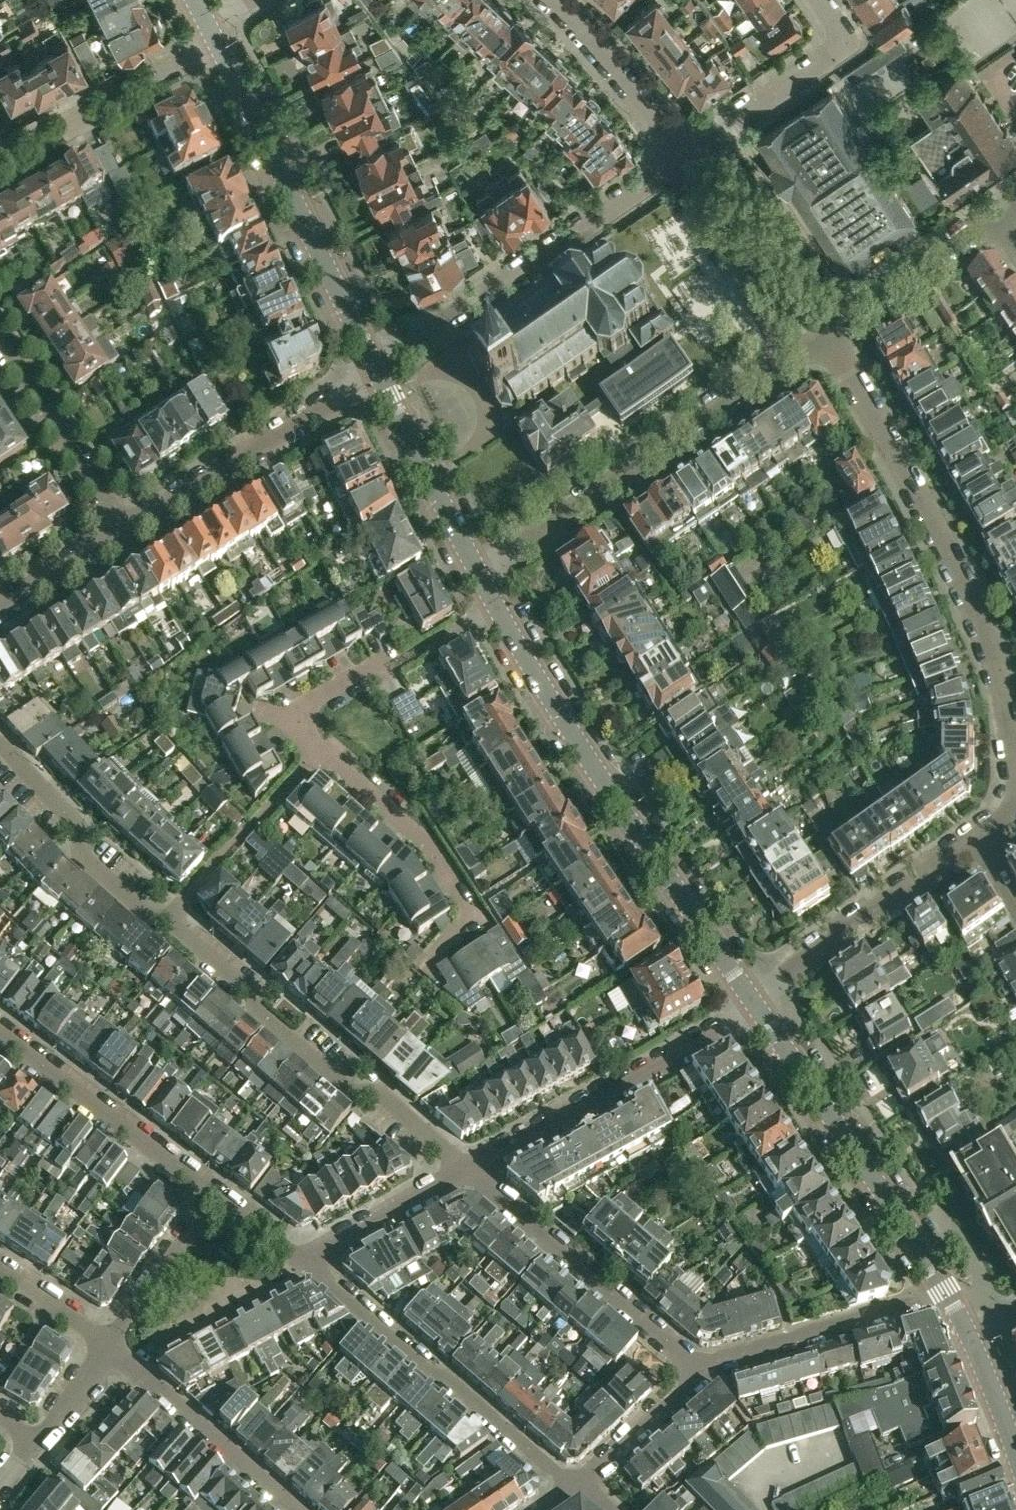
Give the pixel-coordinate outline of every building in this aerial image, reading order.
[(28,5),(34,14),(47,6),(43,0),(36,0),(28,5)] [(100,29),(146,5),(143,0),(101,0),(89,7),(100,29)] [(303,46),(339,29),(332,14),(338,12),(333,0),(305,0),(305,1),(307,7),(286,16),(294,33),(296,31),(303,46)] [(416,9),(418,7),(425,0),(406,0),(416,9)] [(442,20),(447,15),(448,13),(460,0),(425,0),(418,7),(416,9),(418,7),(426,14),(429,12),(439,22),(441,20),(442,20)] [(457,40),(493,1),(492,0),(460,0),(448,13),(447,15),(442,20),(450,28),(447,31),(457,40)] [(613,9),(622,0),(603,0),(613,9)] [(695,4),(691,0),(687,0),(680,5),(685,11),(695,4)] [(784,5),(781,0),(750,0),(744,4),(757,24),(784,5)] [(870,17),(895,0),(858,0),(870,17)] [(479,52),(480,52),(485,47),(487,45),(513,15),(512,14),(510,16),(493,1),(457,40),(465,46),(467,44),(478,54),(479,52)] [(627,24),(643,44),(672,22),(655,1),(627,24)] [(365,16),(357,2),(347,8),(355,21),(365,16)] [(122,53),(125,51),(126,53),(131,54),(138,50),(140,45),(139,44),(160,34),(159,31),(160,30),(161,25),(158,18),(153,16),(152,17),(146,5),(100,29),(114,57),(122,53)] [(729,14),(721,5),(714,11),(721,19),(729,14)] [(890,43),(900,36),(917,24),(903,5),(876,23),(890,43)] [(772,18),(748,35),(755,46),(766,38),(775,50),(802,31),(789,11),(774,21),(772,18)] [(735,21),(729,14),(721,19),(728,27),(735,21)] [(491,75),(493,76),(496,73),(504,64),(532,32),(513,15),(487,45),(485,47),(480,52),(488,60),(486,63),(495,71),(491,75)] [(704,29),(714,21),(710,16),(700,23),(704,29)] [(33,21),(25,25),(32,36),(39,32),(33,21)] [(714,21),(704,29),(709,36),(719,28),(714,21)] [(390,22),(384,27),(383,28),(388,35),(395,32),(396,30),(390,22)] [(643,44),(660,65),(688,42),(672,22),(643,44)] [(18,29),(19,30),(24,40),(32,36),(25,25),(18,29)] [(342,63),(340,59),(361,50),(350,25),(339,30),(339,29),(303,46),(302,47),(313,72),(324,67),(324,69),(325,68),(326,70),(342,63)] [(402,37),(396,30),(395,32),(388,35),(395,43),(402,37)] [(502,84),(503,83),(512,91),(548,51),(531,36),(534,34),(532,32),(504,64),(496,73),(493,76),(502,84)] [(368,41),(375,54),(387,48),(391,44),(383,34),(368,41)] [(907,47),(900,36),(890,43),(845,74),(852,85),(907,47)] [(73,44),(81,57),(94,51),(86,37),(73,44)] [(730,45),(735,54),(747,46),(742,37),(730,45)] [(4,39),(4,38),(0,40),(0,48),(3,53),(10,48),(4,39)] [(407,41),(399,47),(406,56),(413,49),(414,49),(407,41)] [(660,65),(676,86),(683,80),(703,61),(688,42),(660,65)] [(85,75),(67,44),(44,56),(62,88),(85,75)] [(385,68),(403,60),(391,44),(387,48),(375,54),(373,55),(376,59),(378,58),(385,68)] [(724,61),(732,56),(725,46),(718,51),(724,61)] [(406,57),(412,65),(412,64),(422,53),(416,47),(414,49),(413,49),(406,56),(406,57)] [(531,107),(533,108),(542,99),(566,71),(564,70),(566,68),(548,51),(512,91),(520,98),(523,95),(533,104),(531,107)] [(18,61),(17,62),(21,69),(20,69),(35,94),(34,94),(38,101),(62,88),(44,56),(23,68),(18,61)] [(704,61),(703,61),(683,80),(676,86),(683,80),(699,100),(727,78),(710,56),(704,61)] [(904,56),(886,69),(908,101),(927,87),(904,56)] [(415,67),(422,76),(428,72),(426,70),(431,66),(426,59),(415,67)] [(34,94),(35,94),(20,69),(21,69),(17,62),(0,71),(0,85),(12,106),(34,94)] [(327,101),(335,116),(383,93),(371,68),(349,78),(347,75),(332,82),(334,86),(324,91),(328,100),(327,101)] [(1014,137),(1008,128),(1005,130),(963,69),(918,101),(935,124),(912,140),(953,198),(1015,153),(1015,141),(1014,137)] [(544,128),(547,129),(547,128),(582,91),(581,90),(584,88),(566,71),(542,99),(533,108),(540,115),(538,118),(546,126),(544,128)] [(432,77),(428,72),(422,76),(426,82),(432,77)] [(432,111),(433,112),(439,107),(417,80),(410,85),(418,101),(428,114),(432,111)] [(846,272),(871,256),(868,250),(917,219),(833,90),(807,107),(808,108),(786,123),(785,122),(759,139),(775,164),(771,167),(788,194),(793,191),(846,272)] [(561,144),(564,146),(570,139),(573,136),(597,110),(596,109),(598,106),(582,91),(547,128),(547,129),(554,136),(556,134),(564,141),(561,144)] [(395,118),(383,93),(335,116),(342,131),(343,131),(348,140),(358,136),(360,139),(375,132),(373,128),(395,118)] [(451,115),(452,115),(462,107),(454,96),(443,104),(451,115)] [(147,123),(160,150),(207,127),(204,126),(198,114),(195,115),(186,99),(180,98),(176,100),(173,105),(174,108),(154,118),(155,119),(147,123)] [(579,166),(582,162),(614,127),(611,122),(597,110),(573,136),(570,139),(564,146),(573,154),(570,157),(579,166)] [(467,136),(468,136),(475,130),(474,130),(479,125),(471,117),(459,127),(467,136)] [(502,135),(509,142),(510,142),(519,133),(512,125),(502,135)] [(174,178),(179,175),(220,155),(212,140),(215,135),(212,127),(207,127),(160,150),(174,178)] [(630,149),(614,127),(582,162),(593,176),(630,149)] [(355,161),(355,163),(357,169),(361,170),(361,172),(359,173),(364,183),(366,182),(368,185),(406,167),(416,163),(409,147),(418,143),(411,128),(379,142),(380,144),(365,151),(366,154),(365,155),(366,156),(357,160),(355,161)] [(469,141),(477,151),(490,141),(482,131),(469,141)] [(463,140),(453,145),(461,160),(473,153),(463,140)] [(537,150),(531,145),(526,151),(531,156),(537,150)] [(107,148),(94,154),(105,175),(106,178),(106,177),(119,171),(107,148)] [(110,200),(115,197),(116,196),(106,177),(106,178),(105,175),(94,154),(87,158),(86,157),(64,169),(80,197),(81,200),(87,211),(100,203),(100,205),(110,200)] [(368,186),(366,191),(369,198),(374,199),(375,200),(376,200),(380,209),(391,205),(393,208),(408,201),(407,197),(423,190),(428,188),(422,176),(416,163),(406,167),(368,185),(368,186)] [(504,173),(495,179),(525,222),(535,215),(536,217),(540,216),(542,215),(543,214),(547,210),(545,207),(547,206),(519,167),(506,176),(504,173)] [(64,169),(38,183),(56,214),(81,200),(80,197),(64,169)] [(199,228),(199,229),(207,225),(208,226),(245,207),(231,179),(227,171),(186,190),(191,201),(190,202),(199,221),(203,220),(206,225),(199,228)] [(547,198),(555,192),(542,178),(537,181),(539,183),(538,184),(547,198)] [(518,231),(516,228),(525,222),(495,179),(487,185),(489,188),(476,197),(483,207),(483,206),(504,237),(506,236),(507,238),(511,237),(513,236),(514,235),(518,231)] [(38,183),(16,196),(33,227),(56,214),(38,183)] [(572,203),(581,196),(574,189),(566,196),(572,203)] [(11,239),(12,239),(33,227),(16,196),(0,205),(0,220),(11,239)] [(147,227),(137,207),(124,213),(134,234),(147,227)] [(217,250),(218,251),(257,232),(257,230),(256,230),(251,219),(253,216),(251,212),(247,211),(245,208),(246,208),(245,207),(208,226),(207,225),(199,229),(205,241),(202,242),(208,255),(217,250)] [(401,253),(403,252),(446,232),(446,231),(439,234),(433,223),(438,221),(432,207),(415,215),(414,213),(399,220),(400,223),(389,228),(401,253)] [(482,214),(475,219),(484,237),(494,230),(482,214)] [(12,239),(11,239),(0,220),(0,257),(16,248),(12,239)] [(130,231),(105,246),(119,270),(144,255),(130,231)] [(225,264),(229,272),(268,253),(265,247),(257,232),(218,251),(224,264),(225,264)] [(427,291),(425,287),(463,269),(461,266),(476,259),(469,244),(468,244),(464,236),(451,242),(446,232),(403,252),(411,269),(410,270),(415,282),(410,284),(410,292),(415,297),(423,296),(427,291)] [(82,257),(89,252),(82,242),(75,247),(82,257)] [(67,266),(81,257),(74,247),(61,256),(67,266)] [(233,295),(234,296),(279,275),(277,272),(278,271),(278,265),(274,262),(272,262),(271,260),(268,253),(229,272),(238,293),(233,295)] [(1011,276),(996,255),(969,274),(983,295),(1011,276)] [(552,285),(557,293),(477,349),(478,350),(475,353),(470,359),(472,367),(479,371),(479,372),(478,373),(479,374),(477,376),(480,380),(482,379),(488,388),(494,395),(492,397),(495,401),(498,404),(503,411),(514,414),(525,406),(534,419),(518,431),(526,443),(523,445),(538,466),(540,464),(549,477),(572,461),(570,458),(598,438),(587,422),(611,406),(624,425),(693,377),(672,347),(643,368),(638,360),(675,334),(663,316),(661,317),(647,297),(647,284),(640,274),(629,271),(619,274),(618,265),(607,259),(587,273),(581,264),(552,285)] [(60,272),(53,261),(46,266),(52,277),(60,272)] [(106,277),(107,277),(116,272),(111,265),(102,270),(106,277)] [(121,296),(128,291),(116,272),(107,277),(106,277),(111,284),(113,283),(121,296)] [(136,289),(150,283),(145,272),(131,279),(136,289)] [(154,280),(166,303),(180,296),(169,274),(154,280)] [(7,291),(15,302),(15,303),(39,287),(31,275),(7,291)] [(283,284),(279,275),(234,296),(229,299),(240,320),(243,318),(245,317),(289,296),(288,294),(291,293),(292,290),(289,284),(286,283),(283,284)] [(1011,276),(983,295),(998,316),(1015,303),(1015,283),(1011,276)] [(150,283),(136,289),(146,311),(148,310),(160,304),(150,283)] [(50,285),(18,306),(27,321),(30,319),(35,326),(64,306),(50,285)] [(302,321),(289,296),(243,318),(240,320),(245,331),(249,330),(256,344),(302,321)] [(1012,336),(1015,333),(1015,303),(998,316),(1012,336)] [(160,304),(148,310),(146,311),(149,318),(163,311),(160,304)] [(35,326),(49,346),(78,327),(64,306),(35,326)] [(178,322),(188,318),(182,306),(173,311),(178,322)] [(937,334),(940,338),(948,333),(933,310),(922,317),(934,335),(937,334)] [(951,311),(943,315),(942,315),(946,322),(954,317),(951,311)] [(188,318),(178,322),(178,323),(175,324),(182,339),(202,330),(195,315),(188,318)] [(958,322),(954,317),(946,322),(950,327),(958,322)] [(49,346),(63,367),(92,348),(91,347),(104,339),(90,318),(78,327),(49,346)] [(876,347),(888,368),(889,369),(919,351),(913,341),(920,336),(912,324),(888,339),(883,336),(877,340),(877,346),(876,347)] [(260,361),(266,358),(270,368),(262,372),(270,391),(280,387),(280,388),(306,376),(304,374),(318,368),(320,361),(314,348),(316,348),(310,336),(310,337),(304,325),(277,338),(278,341),(276,342),(279,348),(266,354),(262,345),(248,351),(252,359),(260,361)] [(946,348),(953,343),(954,342),(948,333),(940,338),(946,348)] [(197,342),(186,346),(192,357),(202,352),(197,342)] [(74,390),(106,369),(92,348),(63,367),(67,374),(64,375),(74,390)] [(948,357),(954,365),(965,358),(959,349),(948,357)] [(891,373),(903,395),(933,377),(940,373),(927,352),(891,373)] [(903,395),(915,414),(959,388),(954,379),(946,384),(940,373),(933,377),(903,395)] [(967,378),(958,384),(960,387),(970,381),(967,378)] [(99,379),(91,384),(100,398),(108,393),(99,379)] [(226,422),(205,388),(202,383),(179,398),(203,438),(209,439),(217,434),(219,427),(226,422)] [(915,414),(927,434),(956,417),(950,406),(965,397),(959,388),(915,414)] [(812,391),(791,405),(818,445),(819,445),(817,443),(839,428),(819,392),(812,391)] [(996,400),(999,405),(1008,401),(1004,395),(996,400)] [(179,398),(155,413),(159,419),(179,452),(202,437),(203,438),(179,398)] [(999,405),(1003,411),(1011,406),(1008,401),(999,405)] [(791,405),(771,419),(800,461),(810,455),(808,452),(818,445),(791,405)] [(159,464),(179,452),(159,419),(155,413),(153,410),(133,423),(159,464)] [(1013,412),(1006,417),(1013,427),(1015,425),(1015,417),(1013,412)] [(9,426),(0,414),(0,432),(9,426)] [(989,417),(965,428),(958,416),(956,417),(927,434),(925,435),(939,457),(971,438),(971,437),(994,422),(989,417)] [(771,419),(751,432),(778,471),(789,464),(791,467),(800,461),(771,419)] [(23,448),(9,426),(0,432),(0,463),(23,448)] [(109,441),(113,447),(112,447),(133,481),(156,467),(131,428),(109,441)] [(751,432),(732,446),(761,488),(771,482),(768,478),(778,471),(751,432)] [(313,457),(326,482),(370,460),(359,439),(350,436),(320,452),(321,453),(313,457)] [(939,457),(950,478),(987,457),(990,455),(982,442),(976,446),(971,438),(939,457)] [(820,446),(826,456),(832,452),(825,443),(820,446)] [(732,446),(712,459),(734,491),(740,501),(741,502),(761,488),(732,446)] [(849,512),(876,493),(856,458),(855,459),(851,452),(841,458),(845,465),(837,470),(852,491),(840,499),(849,512)] [(950,478),(962,499),(992,482),(992,481),(1006,473),(1001,464),(994,468),(987,457),(950,478)] [(712,459),(691,473),(714,507),(719,515),(740,501),(734,491),(712,459)] [(326,482),(339,508),(383,486),(382,485),(383,485),(370,460),(326,482)] [(15,466),(8,470),(14,481),(22,476),(15,466)] [(691,473),(672,487),(674,489),(695,520),(699,526),(700,527),(719,515),(714,507),(691,473)] [(262,489),(282,522),(285,527),(298,519),(299,521),(306,517),(282,477),(262,489)] [(300,483),(305,492),(306,492),(312,489),(305,479),(300,483)] [(973,518),(1003,501),(1015,493),(1015,488),(1013,483),(998,491),(992,482),(962,499),(973,518)] [(25,497),(30,505),(31,505),(44,526),(49,534),(50,533),(45,526),(65,513),(47,483),(25,497)] [(359,530),(361,533),(395,510),(383,486),(339,508),(353,533),(359,530)] [(660,492),(647,501),(675,542),(699,526),(695,520),(674,489),(672,487),(673,489),(666,494),(660,492)] [(305,492),(301,495),(306,504),(317,499),(312,489),(306,492),(305,492)] [(258,492),(257,492),(238,504),(256,533),(263,529),(270,541),(283,532),(258,492)] [(1003,501),(973,518),(985,538),(1015,520),(1015,493),(1003,501)] [(726,514),(734,525),(754,512),(747,500),(726,514)] [(628,520),(652,557),(675,542),(647,501),(637,507),(636,515),(628,520)] [(845,550),(848,548),(848,549),(893,524),(881,501),(848,521),(834,528),(845,550)] [(238,504),(218,516),(243,555),(255,547),(254,546),(262,542),(256,533),(238,504)] [(30,505),(10,518),(28,547),(49,534),(44,526),(31,505),(30,505)] [(356,543),(367,564),(410,539),(395,510),(361,533),(363,537),(357,540),(356,543)] [(712,539),(732,527),(725,515),(705,527),(712,539)] [(217,558),(225,553),(231,563),(243,555),(218,516),(199,529),(217,558)] [(798,522),(806,535),(815,529),(808,516),(798,522)] [(817,530),(827,523),(823,516),(812,522),(817,530)] [(28,547),(10,518),(0,524),(0,549),(7,560),(28,547)] [(904,547),(893,524),(848,549),(859,571),(904,547)] [(984,545),(996,564),(1015,552),(1015,527),(984,545)] [(751,535),(757,544),(759,547),(769,541),(760,528),(751,535)] [(215,572),(209,563),(217,558),(199,529),(180,541),(198,570),(197,570),(203,579),(215,572)] [(562,564),(577,587),(611,563),(616,560),(611,551),(612,550),(603,536),(575,554),(575,553),(571,552),(565,556),(564,560),(566,562),(562,564)] [(781,536),(771,543),(780,557),(791,550),(781,536)] [(622,555),(627,552),(635,547),(629,538),(616,547),(622,555)] [(386,581),(421,560),(410,539),(367,564),(378,585),(386,581)] [(180,581),(197,570),(198,570),(180,541),(160,553),(185,594),(188,592),(180,581)] [(732,547),(738,555),(745,550),(740,542),(732,547)] [(915,569),(904,547),(859,571),(866,568),(870,577),(866,579),(872,592),(915,569)] [(1006,582),(1015,577),(1015,552),(996,564),(1006,582)] [(160,553),(140,565),(158,595),(159,594),(175,584),(183,595),(185,594),(160,553)] [(727,566),(727,565),(719,554),(715,556),(717,559),(707,566),(713,575),(727,566)] [(294,574),(303,568),(305,567),(299,559),(289,566),(294,574)] [(645,572),(654,566),(649,559),(640,565),(645,572)] [(585,600),(591,610),(633,580),(632,579),(630,581),(616,560),(611,563),(577,587),(578,589),(576,591),(575,594),(579,601),(583,601),(585,600)] [(140,565),(120,578),(144,616),(145,615),(148,619),(156,614),(154,611),(165,605),(159,594),(158,595),(140,565)] [(394,600),(401,612),(438,592),(424,568),(395,585),(402,596),(394,600)] [(926,592),(915,569),(872,592),(872,593),(882,615),(926,592)] [(279,585),(278,584),(271,573),(259,581),(267,594),(279,585)] [(230,599),(241,592),(231,575),(220,582),(230,599)] [(716,585),(733,611),(744,606),(748,604),(747,603),(729,576),(716,585)] [(679,591),(686,586),(688,585),(682,577),(674,583),(679,591)] [(1013,603),(1015,601),(1015,577),(1006,582),(1002,585),(1013,603)] [(120,578),(102,590),(128,631),(128,632),(130,635),(139,630),(135,621),(144,616),(120,578)] [(267,594),(259,581),(258,580),(245,589),(254,602),(267,594)] [(593,623),(600,633),(646,601),(633,580),(591,610),(595,616),(593,623)] [(689,591),(694,598),(708,588),(703,581),(689,590),(689,591)] [(349,584),(338,590),(346,605),(357,599),(349,584)] [(694,598),(701,608),(715,598),(708,588),(694,598)] [(101,631),(110,625),(117,637),(128,632),(128,631),(102,590),(82,602),(101,631)] [(694,598),(689,591),(682,596),(687,603),(694,598)] [(414,617),(422,631),(451,615),(438,592),(401,612),(406,621),(414,617)] [(882,615),(891,635),(936,615),(926,592),(882,615)] [(612,643),(617,651),(660,621),(646,601),(600,633),(605,642),(612,643)] [(99,649),(92,636),(101,631),(82,602),(63,614),(81,643),(82,644),(89,655),(99,649)] [(242,611),(241,611),(236,603),(224,612),(229,620),(242,611)] [(756,625),(744,606),(733,611),(746,631),(747,630),(747,631),(759,625),(758,623),(756,625)] [(333,610),(315,620),(325,638),(336,632),(347,651),(348,650),(357,641),(361,638),(343,607),(334,612),(333,610)] [(375,630),(367,618),(362,609),(352,615),(364,636),(375,630)] [(217,629),(229,620),(224,612),(212,621),(217,629)] [(378,612),(367,618),(375,630),(380,639),(390,633),(378,612)] [(81,658),(74,648),(82,644),(81,643),(63,614),(44,626),(62,656),(61,657),(68,667),(81,658)] [(891,635),(901,657),(946,638),(936,615),(891,635)] [(722,630),(731,624),(725,616),(716,622),(722,630)] [(299,633),(291,638),(309,668),(312,667),(325,664),(326,663),(315,644),(325,638),(315,620),(297,631),(299,633)] [(617,651),(636,679),(678,650),(660,621),(617,651)] [(769,641),(759,625),(747,631),(758,648),(769,641)] [(43,668),(61,657),(62,656),(44,626),(25,638),(43,668)] [(191,646),(200,640),(194,631),(185,638),(191,646)] [(795,632),(782,641),(793,657),(806,648),(795,632)] [(182,652),(191,646),(185,638),(182,633),(173,639),(182,652)] [(755,655),(742,635),(740,636),(732,642),(745,662),(755,655)] [(50,680),(43,668),(25,638),(5,650),(24,680),(30,676),(38,687),(50,680)] [(281,640),(263,650),(274,668),(284,662),(295,681),(296,680),(305,670),(309,668),(291,638),(282,642),(281,640)] [(901,657),(911,680),(956,662),(946,638),(901,657)] [(435,681),(440,690),(481,666),(467,643),(438,660),(446,674),(435,681)] [(774,671),(788,662),(788,661),(777,644),(762,654),(774,671)] [(0,653),(0,687),(3,693),(24,680),(5,650),(0,653)] [(274,693),(263,674),(274,668),(263,650),(246,661),(247,663),(239,667),(239,668),(248,683),(247,683),(256,699),(260,696),(273,694),(274,693)] [(637,692),(645,703),(692,670),(678,650),(636,679),(640,685),(637,692)] [(792,663),(793,664),(797,671),(799,670),(807,683),(817,676),(818,675),(821,668),(810,652),(792,663)] [(157,658),(146,665),(152,674),(163,667),(157,658)] [(197,673),(192,693),(237,705),(240,694),(237,688),(247,683),(248,683),(239,668),(239,667),(234,658),(222,665),(226,672),(216,678),(197,673)] [(920,702),(930,698),(966,686),(956,662),(911,680),(920,702)] [(792,663),(790,665),(785,669),(790,676),(797,671),(793,664),(792,663)] [(488,703),(484,695),(494,690),(481,666),(440,690),(458,721),(488,703)] [(663,719),(664,721),(693,701),(692,699),(705,691),(692,670),(645,703),(651,712),(658,713),(662,719),(663,719)] [(821,672),(818,675),(817,676),(807,683),(806,684),(818,702),(826,696),(834,690),(821,672)] [(861,675),(847,685),(852,699),(858,694),(867,686),(861,675)] [(743,680),(743,693),(758,693),(758,679),(743,680)] [(113,693),(118,701),(131,692),(126,682),(113,691),(113,693)] [(846,682),(834,690),(826,696),(832,714),(852,699),(847,685),(846,682)] [(798,689),(809,708),(818,702),(806,684),(798,689)] [(920,702),(921,710),(916,711),(917,721),(918,722),(972,712),(972,710),(966,686),(930,698),(920,702)] [(7,726),(24,715),(23,714),(2,694),(3,693),(0,687),(0,719),(7,726)] [(410,692),(400,698),(412,720),(423,714),(410,692)] [(102,712),(118,701),(113,693),(97,704),(102,712)] [(208,745),(218,740),(218,739),(235,729),(229,719),(234,715),(237,705),(192,693),(186,713),(204,719),(209,729),(202,733),(208,745)] [(723,693),(717,697),(730,717),(737,713),(723,693)] [(666,724),(660,728),(668,739),(673,736),(676,742),(720,713),(707,694),(694,702),(693,701),(664,721),(665,722),(664,723),(666,724)] [(857,715),(872,710),(868,696),(853,701),(857,715)] [(454,727),(468,749),(511,721),(506,713),(510,711),(501,697),(454,727)] [(389,704),(402,726),(412,720),(400,698),(389,704)] [(42,701),(23,714),(24,715),(7,726),(22,743),(53,721),(51,720),(56,716),(42,701)] [(80,712),(75,706),(74,704),(65,710),(71,718),(80,712)] [(906,736),(935,729),(937,737),(945,737),(974,738),(974,733),(972,712),(918,722),(917,721),(904,725),(906,736)] [(676,742),(689,760),(733,732),(720,713),(676,742)] [(100,726),(107,734),(119,726),(118,725),(112,717),(100,726)] [(220,749),(229,767),(250,755),(244,745),(263,734),(262,733),(253,724),(250,720),(235,729),(218,739),(218,740),(222,748),(220,749)] [(35,758),(43,752),(78,729),(78,728),(66,735),(53,721),(22,743),(35,758)] [(477,774),(478,774),(526,744),(511,721),(468,749),(458,756),(458,755),(455,757),(460,766),(459,766),(468,780),(477,774)] [(844,729),(850,737),(859,730),(853,722),(844,729)] [(122,723),(118,725),(119,726),(107,734),(112,742),(128,731),(122,723)] [(43,752),(58,768),(79,748),(81,750),(74,742),(84,734),(78,729),(43,752)] [(689,760),(702,780),(745,750),(733,732),(689,760)] [(170,744),(163,736),(154,744),(160,752),(170,744)] [(938,752),(944,752),(943,757),(966,788),(977,781),(973,776),(974,775),(974,738),(945,737),(937,737),(928,738),(938,752)] [(175,749),(170,744),(160,752),(165,757),(175,749)] [(478,774),(492,796),(540,766),(526,744),(478,774)] [(75,787),(97,766),(81,750),(79,748),(58,768),(75,787)] [(453,748),(441,755),(446,763),(455,757),(458,755),(453,748)] [(708,799),(713,806),(759,771),(745,750),(702,780),(695,784),(697,787),(697,788),(696,789),(697,792),(697,793),(698,794),(700,796),(705,797),(706,800),(708,799)] [(256,766),(250,755),(229,767),(239,785),(241,784),(254,799),(268,783),(267,781),(281,773),(279,769),(276,756),(275,755),(256,766)] [(427,775),(445,765),(444,763),(446,763),(441,755),(421,767),(427,775)] [(197,775),(182,757),(172,766),(188,783),(197,775)] [(446,763),(444,763),(445,765),(450,772),(459,766),(460,766),(455,757),(446,763)] [(925,765),(921,767),(952,810),(968,798),(971,799),(972,792),(968,792),(966,788),(943,757),(943,760),(929,770),(925,765)] [(103,767),(78,791),(95,808),(120,784),(129,777),(127,776),(128,775),(112,760),(103,767)] [(207,770),(202,764),(198,768),(203,774),(207,770)] [(492,796),(506,818),(554,788),(540,766),(492,796)] [(922,775),(905,787),(931,824),(952,810),(921,767),(918,769),(922,775)] [(727,828),(769,797),(760,785),(767,780),(761,771),(760,772),(759,771),(713,806),(717,812),(715,814),(715,816),(716,819),(717,822),(720,825),(725,829),(727,828)] [(213,786),(217,791),(218,791),(230,784),(223,772),(209,780),(213,786)] [(193,789),(201,799),(209,790),(202,781),(202,780),(197,775),(188,783),(193,789)] [(318,776),(306,790),(303,787),(285,808),(310,831),(329,810),(320,802),(335,786),(334,785),(321,779),(318,776)] [(95,808),(110,824),(137,799),(143,793),(143,792),(129,777),(120,784),(95,808)] [(893,795),(885,801),(912,839),(932,825),(931,824),(905,787),(904,784),(892,793),(893,795)] [(213,786),(210,789),(209,790),(201,799),(214,814),(219,810),(228,802),(218,791),(217,791),(213,786)] [(520,840),(524,838),(568,809),(554,788),(506,818),(520,840)] [(824,794),(830,803),(838,798),(832,789),(824,794)] [(116,835),(120,833),(128,840),(153,814),(159,808),(143,793),(137,799),(110,824),(111,825),(109,829),(116,835)] [(467,801),(473,809),(484,802),(478,793),(467,801)] [(735,848),(736,849),(740,850),(741,851),(777,824),(783,819),(769,797),(727,828),(732,835),(730,836),(732,839),(732,840),(731,841),(732,844),(732,845),(733,846),(735,848)] [(19,814),(4,799),(0,803),(0,831),(19,814)] [(329,810),(310,831),(333,851),(363,817),(360,814),(354,802),(353,801),(338,818),(329,810)] [(885,801),(866,815),(892,851),(893,852),(912,839),(885,801)] [(489,809),(484,802),(473,809),(478,816),(489,809)] [(128,840),(146,856),(170,829),(168,827),(173,822),(159,808),(153,814),(128,840)] [(524,838),(538,860),(539,860),(534,863),(536,866),(585,834),(582,830),(586,828),(577,814),(573,816),(568,809),(524,838)] [(225,817),(219,810),(214,814),(210,817),(217,824),(225,817)] [(6,855),(33,830),(19,814),(0,831),(0,848),(6,855)] [(866,815),(847,828),(846,829),(872,865),(892,851),(866,815)] [(363,817),(333,851),(356,871),(360,865),(374,850),(365,842),(380,825),(379,824),(366,819),(363,817)] [(800,847),(821,834),(815,824),(800,833),(803,839),(797,843),(783,824),(779,827),(777,824),(741,851),(741,852),(748,848),(764,872),(800,848),(801,847),(800,847)] [(825,841),(853,879),(854,878),(857,881),(861,882),(867,878),(868,874),(865,870),(872,865),(846,829),(847,828),(846,828),(825,841)] [(146,856),(163,871),(187,846),(170,829),(146,856)] [(9,853),(24,871),(50,848),(33,830),(6,855),(7,855),(9,853)] [(536,866),(553,892),(601,859),(585,834),(536,866)] [(165,878),(179,885),(203,861),(202,861),(208,855),(192,840),(187,846),(163,871),(167,875),(165,878)] [(282,850),(281,851),(288,858),(289,857),(298,846),(291,840),(282,850)] [(377,877),(385,883),(412,859),(405,854),(399,842),(398,841),(383,858),(374,850),(360,865),(376,879),(377,877)] [(455,851),(469,873),(470,873),(469,871),(478,866),(465,845),(455,851)] [(500,853),(505,860),(517,852),(512,845),(500,853)] [(277,847),(269,856),(261,865),(279,881),(295,862),(289,857),(288,858),(281,851),(282,850),(277,847)] [(64,864),(50,848),(24,871),(39,889),(40,889),(64,864)] [(800,848),(764,872),(779,895),(815,870),(800,848)] [(254,859),(261,865),(269,856),(262,850),(254,859)] [(821,867),(833,858),(827,850),(815,858),(821,867)] [(827,874),(839,866),(833,858),(821,867),(815,870),(779,895),(796,919),(817,905),(832,895),(818,874),(824,870),(827,874)] [(388,893),(399,910),(416,899),(410,889),(428,877),(428,876),(417,867),(412,859),(385,883),(390,891),(388,893)] [(553,892),(568,914),(615,881),(601,859),(553,892)] [(312,875),(317,870),(309,862),(303,867),(311,875),(312,875)] [(67,867),(64,864),(40,889),(39,889),(32,897),(51,913),(58,905),(81,879),(67,867)] [(478,866),(469,871),(470,873),(475,880),(486,873),(480,864),(478,866)] [(484,884),(492,896),(510,885),(501,872),(484,884)] [(215,916),(210,922),(212,924),(235,896),(238,892),(220,876),(197,901),(200,904),(207,915),(208,916),(211,913),(215,916)] [(326,877),(320,884),(329,893),(335,886),(326,877)] [(58,905),(77,921),(100,895),(81,879),(58,905)] [(312,896),(321,903),(326,897),(308,881),(301,889),(311,897),(312,896)] [(568,914),(583,935),(629,903),(615,881),(568,914)] [(1005,912),(987,884),(981,883),(964,895),(985,926),(989,934),(1008,920),(1004,913),(1005,912)] [(2,891),(0,893),(0,906),(9,898),(2,891)] [(355,900),(346,891),(341,897),(350,906),(355,900)] [(77,921),(94,935),(116,910),(116,909),(100,895),(77,921)] [(972,946),(989,934),(985,926),(964,895),(945,909),(951,919),(946,923),(954,933),(958,931),(964,941),(966,939),(972,946)] [(212,924),(229,939),(253,911),(235,896),(212,924)] [(423,909),(416,899),(399,910),(410,927),(412,926),(418,934),(448,915),(446,911),(442,898),(441,897),(423,909)] [(498,897),(487,904),(503,927),(512,920),(512,919),(512,918),(498,897)] [(229,939),(247,954),(271,927),(269,925),(276,917),(278,918),(286,909),(278,902),(263,920),(253,911),(229,939)] [(583,935),(597,957),(644,925),(629,903),(583,935)] [(919,937),(925,947),(948,932),(936,915),(930,905),(909,920),(919,937)] [(293,914),(286,909),(278,918),(284,924),(293,914)] [(94,935),(112,951),(134,925),(116,910),(94,935)] [(21,926),(28,932),(32,935),(44,922),(33,913),(21,926)] [(526,942),(512,920),(503,927),(516,948),(526,942)] [(51,928),(44,922),(32,935),(41,941),(51,928)] [(317,929),(309,923),(297,938),(304,944),(317,929)] [(112,951),(130,966),(152,940),(134,925),(112,951)] [(597,957),(598,957),(601,955),(616,976),(662,945),(653,931),(649,934),(644,925),(597,957)] [(265,970),(289,942),(271,927),(247,954),(265,970)] [(25,935),(19,929),(14,935),(13,936),(13,939),(14,941),(16,942),(18,943),(20,942),(23,939),(22,939),(25,935)] [(996,946),(1002,957),(1015,948),(1015,934),(996,946)] [(508,985),(517,980),(527,996),(538,988),(532,978),(510,946),(499,953),(488,935),(486,935),(478,946),(469,951),(489,981),(488,982),(498,996),(510,988),(508,985)] [(901,943),(908,954),(918,948),(913,937),(901,943)] [(330,965),(339,972),(348,961),(348,962),(361,946),(352,939),(330,965)] [(147,981),(169,955),(152,940),(130,966),(147,981)] [(14,951),(5,944),(0,950),(0,969),(14,951)] [(40,963),(48,953),(51,950),(45,944),(34,958),(40,963)] [(70,946),(62,957),(62,958),(69,964),(77,954),(78,954),(79,953),(70,946)] [(292,948),(270,974),(288,990),(310,964),(292,948)] [(518,955),(528,971),(540,963),(530,948),(518,955)] [(866,952),(832,973),(846,995),(899,960),(892,950),(882,956),(881,956),(872,961),(866,952)] [(24,970),(29,963),(14,951),(0,969),(0,1002),(24,970)] [(458,980),(442,990),(467,1012),(469,1011),(474,1019),(490,1009),(477,989),(488,982),(489,981),(469,951),(460,957),(447,961),(446,961),(458,980)] [(987,960),(992,966),(1002,958),(997,952),(987,960)] [(1009,985),(1015,981),(1015,953),(989,969),(994,977),(1001,973),(1009,985)] [(921,959),(928,970),(936,964),(929,954),(921,959)] [(962,973),(963,973),(975,966),(968,954),(955,961),(962,973)] [(20,1017),(37,1030),(56,1003),(55,1003),(59,998),(51,992),(65,972),(74,979),(75,979),(80,973),(69,964),(62,958),(42,985),(43,986),(20,1017)] [(172,958),(143,991),(158,1003),(186,970),(172,958)] [(633,1015),(646,1008),(644,1006),(682,984),(666,960),(631,982),(617,991),(628,1008),(621,1012),(626,1020),(633,1015)] [(857,1014),(897,989),(891,979),(905,969),(899,960),(846,995),(849,1000),(848,1006),(852,1012),(857,1014)] [(355,967),(348,962),(348,961),(339,972),(346,978),(355,967)] [(34,964),(3,1004),(20,1017),(43,986),(42,985),(37,991),(32,987),(43,972),(34,964)] [(288,990),(305,1005),(327,978),(310,964),(288,990)] [(902,987),(916,979),(911,969),(897,977),(902,987)] [(168,1008),(152,1025),(152,1026),(159,1032),(165,1025),(175,1014),(174,1014),(201,983),(186,970),(158,1003),(158,1004),(166,995),(174,1001),(168,1008)] [(542,994),(544,994),(542,992),(550,987),(541,972),(532,978),(538,988),(542,994)] [(78,989),(87,979),(80,973),(75,979),(74,979),(71,984),(78,989)] [(104,973),(94,985),(105,994),(115,982),(104,973)] [(328,1021),(345,1036),(385,990),(394,980),(388,975),(363,1002),(352,993),(328,1021)] [(332,980),(308,1007),(327,1023),(328,1021),(352,993),(351,992),(349,995),(332,980)] [(1009,986),(997,992),(1001,999),(1013,992),(1015,997),(1015,981),(1009,985),(1009,986)] [(124,990),(115,982),(105,994),(114,1001),(124,990)] [(186,1028),(187,1029),(216,996),(201,983),(174,1014),(175,1014),(188,1025),(186,1028)] [(699,1008),(682,984),(644,1006),(646,1008),(633,1015),(639,1024),(642,1023),(649,1035),(699,1008)] [(544,994),(542,994),(538,988),(527,996),(534,1007),(547,999),(544,994)] [(345,1036),(364,1052),(388,1024),(377,1014),(393,996),(385,990),(345,1036)] [(230,1008),(216,996),(187,1029),(201,1041),(202,1042),(230,1008)] [(915,1021),(923,1035),(962,1010),(953,998),(915,1021)] [(878,1051),(912,1032),(892,999),(861,1017),(861,1018),(858,1022),(862,1030),(867,1030),(873,1039),(870,1043),(875,1051),(878,1051)] [(126,1010),(133,1016),(134,1016),(140,1008),(133,1002),(126,1010)] [(37,1030),(55,1044),(84,1006),(81,1003),(77,1009),(70,1004),(65,1010),(56,1003),(37,1030)] [(55,1044),(73,1057),(94,1030),(85,1023),(89,1018),(84,1014),(88,1009),(84,1006),(55,1044)] [(245,1021),(230,1008),(202,1042),(201,1041),(196,1048),(200,1052),(206,1045),(216,1054),(245,1021)] [(463,1013),(458,1024),(469,1029),(474,1020),(463,1013)] [(364,1052),(382,1068),(422,1021),(414,1015),(405,1025),(402,1022),(395,1030),(388,1024),(364,1052)] [(216,1054),(231,1067),(260,1033),(245,1021),(216,1054)] [(382,1068),(399,1083),(422,1058),(424,1055),(412,1045),(428,1027),(422,1021),(382,1068)] [(562,1028),(571,1042),(561,1047),(576,1076),(595,1065),(592,1059),(583,1043),(572,1023),(562,1028)] [(111,1086),(137,1053),(127,1045),(132,1038),(130,1037),(133,1034),(125,1028),(121,1034),(120,1033),(91,1071),(111,1086)] [(590,1029),(579,1035),(583,1042),(594,1036),(590,1029)] [(73,1057),(91,1071),(120,1033),(118,1031),(114,1037),(108,1033),(105,1038),(94,1030),(73,1057)] [(152,1032),(146,1040),(151,1044),(157,1036),(152,1032)] [(543,1038),(552,1052),(541,1058),(557,1087),(576,1076),(561,1047),(560,1047),(552,1033),(543,1038)] [(180,1050),(181,1049),(188,1040),(182,1034),(173,1044),(180,1050)] [(520,1040),(521,1042),(532,1063),(523,1068),(538,1097),(557,1087),(541,1058),(529,1034),(520,1040)] [(234,1070),(249,1082),(277,1049),(262,1037),(234,1070)] [(506,1049),(508,1048),(510,1046),(510,1047),(514,1045),(509,1037),(502,1041),(506,1049)] [(594,1037),(583,1043),(592,1059),(604,1053),(594,1037)] [(416,1101),(447,1079),(453,1084),(466,1076),(466,1075),(474,1069),(483,1063),(484,1063),(473,1044),(445,1062),(430,1049),(424,1055),(422,1058),(399,1083),(397,1085),(416,1101)] [(514,1074),(504,1079),(519,1108),(538,1097),(523,1068),(523,1069),(510,1047),(510,1046),(508,1048),(506,1049),(507,1049),(497,1054),(501,1062),(506,1060),(514,1074)] [(932,1094),(954,1082),(940,1057),(935,1059),(928,1047),(891,1069),(897,1080),(896,1080),(901,1088),(899,1093),(903,1100),(908,1101),(929,1088),(932,1094)] [(145,1048),(114,1089),(130,1100),(152,1072),(145,1067),(154,1055),(152,1053),(145,1048)] [(249,1082),(263,1095),(292,1062),(277,1049),(249,1082)] [(727,1049),(679,1076),(692,1095),(696,1092),(702,1102),(745,1073),(744,1073),(727,1049)] [(495,1084),(485,1090),(501,1118),(519,1108),(504,1079),(492,1059),(484,1064),(484,1063),(483,1063),(495,1084)] [(130,1100),(145,1112),(174,1075),(174,1076),(178,1071),(170,1065),(168,1068),(161,1062),(152,1073),(152,1072),(130,1100)] [(271,1101),(261,1114),(268,1119),(277,1109),(278,1107),(306,1074),(292,1062),(263,1095),(271,1101)] [(221,1067),(214,1077),(218,1080),(220,1080),(227,1072),(221,1067)] [(10,1075),(0,1068),(0,1089),(10,1075)] [(482,1129),(501,1118),(485,1090),(474,1069),(466,1075),(466,1076),(469,1080),(477,1094),(466,1100),(482,1129)] [(761,1097),(745,1073),(702,1102),(719,1126),(726,1122),(725,1121),(761,1097)] [(321,1086),(306,1074),(278,1107),(293,1120),(301,1110),(321,1086)] [(15,1124),(37,1095),(10,1075),(0,1089),(0,1113),(3,1109),(17,1120),(15,1124)] [(145,1112),(167,1128),(188,1100),(172,1088),(179,1079),(174,1076),(174,1075),(145,1112)] [(222,1083),(228,1087),(234,1079),(229,1075),(222,1083)] [(288,1137),(297,1145),(298,1143),(336,1099),(321,1086),(301,1110),(310,1118),(307,1121),(306,1121),(296,1131),(294,1130),(288,1137)] [(420,1104),(435,1118),(461,1140),(482,1129),(466,1100),(451,1109),(441,1090),(420,1104)] [(670,1131),(668,1127),(651,1095),(646,1094),(626,1104),(625,1109),(626,1111),(649,1151),(664,1143),(661,1136),(670,1131)] [(13,1162),(11,1165),(12,1165),(55,1109),(37,1095),(15,1124),(22,1129),(14,1140),(16,1142),(7,1157),(13,1162)] [(193,1148),(212,1123),(218,1114),(193,1095),(189,1101),(188,1100),(167,1128),(193,1148)] [(231,1113),(240,1102),(233,1096),(224,1107),(231,1113)] [(988,1140),(984,1132),(973,1115),(973,1114),(973,1112),(969,1110),(966,1109),(961,1112),(950,1096),(918,1115),(928,1133),(931,1131),(945,1154),(956,1146),(962,1156),(988,1140)] [(726,1122),(739,1142),(732,1147),(735,1150),(776,1121),(760,1098),(761,1097),(725,1121),(726,1122)] [(330,1136),(351,1112),(336,1099),(298,1143),(304,1147),(313,1139),(316,1140),(324,1131),(330,1136)] [(42,1161),(72,1122),(55,1109),(12,1165),(20,1170),(27,1161),(23,1157),(27,1151),(34,1156),(38,1151),(45,1156),(42,1161)] [(626,1111),(605,1123),(628,1163),(649,1151),(626,1111)] [(350,1129),(359,1119),(353,1114),(346,1123),(350,1129)] [(1003,1141),(1004,1141),(1015,1134),(1015,1114),(994,1126),(1003,1141)] [(777,1122),(776,1121),(735,1150),(735,1151),(736,1150),(741,1157),(736,1161),(747,1177),(751,1175),(751,1174),(758,1169),(793,1145),(778,1122),(777,1122)] [(50,1180),(55,1183),(66,1170),(91,1136),(72,1122),(42,1161),(57,1170),(50,1180)] [(193,1148),(212,1162),(231,1137),(212,1123),(193,1148)] [(605,1123),(584,1134),(606,1175),(628,1163),(605,1123)] [(674,1123),(668,1127),(670,1131),(675,1139),(682,1134),(674,1123)] [(254,1138),(251,1144),(245,1139),(241,1145),(231,1137),(212,1162),(231,1177),(254,1146),(255,1147),(264,1133),(260,1130),(253,1138),(254,1138)] [(584,1134),(563,1146),(584,1187),(606,1175),(584,1134)] [(66,1193),(73,1197),(109,1150),(91,1136),(66,1170),(75,1178),(69,1186),(70,1187),(66,1193)] [(409,1162),(384,1141),(378,1148),(367,1139),(364,1143),(369,1152),(385,1182),(408,1169),(409,1162)] [(1004,1141),(1003,1141),(955,1170),(982,1215),(978,1217),(992,1240),(996,1238),(1015,1272),(1015,1162),(1004,1141)] [(352,1144),(345,1148),(367,1192),(385,1182),(369,1152),(359,1157),(352,1144)] [(691,1144),(682,1150),(681,1151),(694,1171),(699,1168),(702,1162),(691,1144)] [(793,1145),(758,1169),(751,1174),(751,1175),(759,1185),(768,1197),(777,1191),(810,1169),(809,1170),(792,1146),(793,1145)] [(250,1192),(269,1167),(257,1157),(261,1151),(255,1147),(254,1146),(231,1177),(250,1192)] [(563,1146),(542,1157),(565,1202),(566,1202),(567,1202),(565,1197),(584,1187),(563,1146)] [(323,1151),(349,1202),(367,1192),(345,1148),(336,1153),(323,1151)] [(85,1217),(109,1186),(127,1163),(109,1150),(73,1197),(67,1204),(85,1217)] [(324,1176),(315,1181),(332,1211),(349,1202),(323,1151),(314,1156),(324,1176)] [(506,1179),(542,1210),(550,1217),(562,1211),(559,1206),(566,1202),(565,1202),(542,1157),(539,1152),(508,1169),(506,1179)] [(676,1153),(667,1159),(671,1165),(680,1159),(676,1153)] [(8,1163),(3,1171),(23,1184),(28,1176),(19,1170),(8,1163)] [(130,1165),(116,1182),(126,1189),(127,1190),(128,1189),(140,1173),(130,1165)] [(704,1184),(705,1183),(718,1175),(712,1165),(697,1174),(704,1184)] [(825,1193),(810,1169),(777,1191),(768,1197),(777,1210),(773,1213),(780,1224),(789,1218),(788,1218),(825,1194),(824,1193),(825,1193)] [(302,1228),(313,1222),(314,1221),(291,1179),(285,1182),(280,1177),(273,1170),(253,1194),(296,1227),(302,1228)] [(285,1181),(280,1177),(285,1182),(291,1179),(314,1221),(332,1211),(315,1181),(307,1186),(300,1173),(285,1181)] [(138,1183),(132,1192),(128,1189),(127,1190),(170,1223),(180,1210),(179,1203),(157,1186),(152,1193),(138,1183)] [(16,1194),(11,1191),(7,1199),(1,1195),(4,1191),(0,1189),(0,1217),(16,1194)] [(132,1219),(132,1220),(158,1239),(170,1223),(127,1190),(126,1189),(122,1194),(128,1203),(121,1212),(132,1219)] [(7,1246),(30,1212),(19,1206),(15,1204),(20,1196),(16,1194),(0,1217),(0,1241),(7,1246)] [(463,1194),(439,1208),(449,1227),(452,1232),(455,1227),(458,1230),(482,1204),(473,1196),(463,1194)] [(714,1200),(723,1214),(733,1207),(724,1194),(714,1200)] [(789,1218),(794,1226),(787,1231),(797,1246),(804,1242),(804,1241),(809,1238),(841,1217),(825,1194),(788,1218),(789,1218)] [(605,1208),(582,1234),(598,1249),(635,1208),(621,1195),(605,1208)] [(62,1209),(65,1203),(61,1200),(57,1196),(43,1218),(47,1220),(45,1224),(39,1219),(39,1218),(30,1212),(7,1246),(27,1258),(61,1208),(62,1209)] [(713,1205),(708,1198),(696,1206),(701,1214),(703,1212),(713,1205)] [(466,1252),(473,1243),(474,1244),(497,1217),(482,1204),(458,1230),(465,1236),(458,1245),(466,1252)] [(65,1244),(54,1237),(58,1231),(54,1228),(58,1222),(60,1223),(67,1213),(62,1209),(61,1208),(27,1258),(47,1272),(65,1244)] [(439,1208),(423,1216),(438,1247),(441,1245),(442,1248),(452,1243),(456,1238),(452,1232),(449,1227),(439,1208)] [(598,1249),(615,1263),(637,1237),(628,1229),(643,1214),(635,1208),(598,1249)] [(578,1212),(564,1229),(574,1237),(588,1221),(578,1212)] [(126,1227),(124,1225),(116,1219),(108,1214),(102,1221),(110,1227),(146,1255),(158,1239),(132,1220),(126,1227)] [(728,1224),(739,1237),(751,1229),(742,1215),(728,1224)] [(423,1216),(406,1226),(422,1256),(438,1247),(423,1216)] [(474,1244),(488,1256),(512,1230),(497,1217),(474,1244)] [(804,1241),(804,1242),(819,1264),(824,1261),(857,1240),(842,1217),(841,1217),(809,1238),(804,1241)] [(724,1242),(735,1236),(728,1226),(718,1232),(724,1242)] [(106,1249),(106,1250),(134,1271),(146,1255),(110,1227),(105,1235),(100,1232),(91,1228),(86,1234),(106,1249)] [(78,1228),(72,1237),(79,1241),(85,1233),(78,1228)] [(615,1263),(630,1276),(666,1236),(667,1235),(658,1228),(644,1244),(637,1237),(615,1263)] [(420,1262),(402,1229),(382,1240),(402,1272),(407,1279),(407,1278),(415,1274),(419,1281),(427,1277),(429,1284),(432,1287),(437,1282),(436,1281),(432,1274),(428,1271),(423,1267),(420,1262)] [(484,1273),(493,1281),(526,1243),(512,1230),(488,1256),(494,1262),(484,1273)] [(630,1276),(645,1289),(668,1266),(670,1263),(660,1257),(674,1241),(667,1235),(666,1236),(630,1276)] [(382,1240),(362,1251),(385,1282),(394,1292),(401,1288),(403,1290),(412,1286),(407,1278),(407,1279),(402,1272),(382,1240)] [(747,1246),(753,1255),(763,1248),(757,1240),(747,1246)] [(819,1264),(834,1287),(840,1284),(872,1264),(857,1241),(857,1240),(824,1261),(819,1264)] [(518,1282),(541,1256),(526,1243),(493,1281),(500,1287),(510,1275),(518,1282)] [(719,1253),(725,1248),(721,1244),(716,1248),(719,1253)] [(106,1250),(96,1263),(86,1257),(82,1262),(119,1291),(134,1271),(106,1250)] [(368,1291),(375,1287),(388,1298),(396,1294),(394,1292),(385,1282),(362,1251),(342,1261),(342,1269),(368,1291)] [(738,1260),(747,1269),(752,1263),(743,1255),(738,1260)] [(645,1289),(641,1295),(657,1309),(682,1280),(686,1277),(676,1269),(685,1264),(680,1256),(670,1263),(668,1266),(645,1289)] [(88,1274),(76,1290),(100,1307),(108,1305),(119,1291),(82,1262),(75,1257),(71,1263),(88,1274)] [(543,1259),(520,1285),(530,1294),(523,1302),(530,1307),(536,1299),(560,1273),(543,1259)] [(747,1269),(738,1260),(732,1266),(741,1275),(747,1269)] [(428,1271),(432,1274),(436,1281),(437,1282),(438,1282),(437,1281),(447,1272),(438,1262),(428,1271)] [(883,1298),(884,1298),(889,1286),(888,1286),(873,1264),(872,1264),(840,1284),(834,1287),(847,1307),(883,1298)] [(463,1281),(473,1270),(467,1265),(457,1276),(459,1278),(463,1281)] [(773,1268),(766,1272),(765,1272),(775,1286),(784,1282),(773,1268)] [(454,1284),(459,1278),(457,1276),(450,1270),(445,1276),(454,1284)] [(720,1275),(726,1281),(732,1276),(726,1270),(720,1275)] [(536,1299),(545,1307),(529,1326),(535,1332),(552,1313),(575,1286),(560,1273),(536,1299)] [(476,1277),(468,1286),(483,1299),(488,1293),(488,1292),(490,1290),(476,1277)] [(657,1309),(672,1322),(693,1299),(694,1299),(693,1298),(700,1290),(686,1277),(682,1280),(657,1309)] [(302,1283),(295,1287),(311,1315),(313,1318),(314,1318),(321,1332),(349,1317),(311,1283),(302,1283)] [(465,1310),(457,1303),(467,1292),(460,1284),(449,1296),(450,1297),(417,1334),(433,1347),(465,1310)] [(433,1286),(401,1320),(417,1334),(450,1297),(449,1296),(447,1299),(433,1286)] [(552,1313),(560,1320),(553,1328),(554,1329),(559,1333),(559,1334),(590,1299),(575,1286),(552,1313)] [(295,1287),(278,1296),(304,1340),(306,1342),(314,1338),(305,1323),(314,1318),(313,1318),(311,1315),(295,1287)] [(779,1292),(786,1306),(795,1302),(791,1294),(787,1296),(784,1289),(779,1292)] [(499,1303),(488,1293),(483,1299),(493,1309),(499,1303)] [(278,1296),(262,1305),(280,1336),(287,1333),(295,1348),(306,1342),(304,1340),(278,1296)] [(772,1296),(751,1301),(760,1332),(780,1327),(772,1296)] [(448,1361),(471,1335),(463,1328),(473,1317),(471,1316),(481,1304),(475,1298),(465,1310),(433,1347),(448,1361)] [(574,1328),(584,1336),(606,1313),(590,1299),(559,1334),(559,1333),(556,1336),(561,1340),(563,1337),(566,1338),(574,1328)] [(672,1322),(687,1335),(708,1311),(694,1299),(693,1299),(672,1322)] [(396,1309),(393,1312),(399,1317),(407,1308),(401,1300),(395,1308),(396,1309)] [(500,1311),(515,1323),(523,1315),(505,1301),(501,1307),(500,1311)] [(751,1301),(730,1307),(730,1308),(732,1308),(741,1338),(760,1332),(751,1301)] [(13,1312),(0,1303),(0,1331),(13,1312)] [(285,1369),(279,1356),(281,1356),(272,1340),(280,1336),(262,1305),(246,1314),(278,1373),(285,1369)] [(730,1307),(712,1312),(720,1343),(741,1338),(732,1308),(730,1308),(730,1307)] [(792,1324),(802,1321),(799,1310),(789,1313),(792,1324)] [(710,1313),(708,1311),(687,1335),(698,1345),(708,1347),(720,1343),(712,1312),(710,1313)] [(584,1336),(591,1343),(586,1350),(594,1357),(621,1326),(606,1313),(584,1336)] [(264,1365),(272,1377),(278,1373),(246,1314),(229,1323),(247,1355),(255,1350),(263,1365),(264,1365)] [(523,1315),(515,1323),(525,1331),(532,1322),(523,1315)] [(891,1373),(893,1378),(896,1388),(898,1387),(952,1364),(935,1322),(927,1318),(891,1329),(901,1359),(902,1370),(891,1373)] [(229,1323),(210,1333),(230,1369),(236,1380),(243,1393),(250,1389),(240,1371),(252,1364),(247,1355),(229,1323)] [(38,1343),(32,1353),(60,1371),(70,1356),(69,1348),(35,1326),(28,1337),(38,1343)] [(616,1364),(620,1360),(637,1340),(621,1326),(594,1357),(607,1367),(612,1361),(616,1364)] [(336,1379),(339,1382),(376,1340),(361,1327),(338,1353),(346,1359),(334,1372),(339,1376),(336,1379)] [(451,1363),(466,1377),(490,1350),(505,1336),(495,1328),(482,1343),(475,1337),(451,1363)] [(891,1329),(872,1334),(882,1367),(891,1365),(891,1362),(901,1359),(891,1329)] [(208,1375),(210,1380),(230,1369),(210,1333),(190,1344),(208,1375)] [(872,1334),(854,1340),(861,1366),(862,1369),(863,1370),(871,1368),(872,1370),(882,1367),(872,1334)] [(521,1335),(509,1348),(499,1358),(490,1350),(466,1377),(481,1389),(505,1365),(512,1358),(516,1354),(515,1353),(527,1340),(521,1335)] [(537,1345),(545,1352),(555,1339),(554,1339),(552,1340),(546,1335),(537,1345)] [(549,1356),(550,1353),(553,1356),(557,1359),(564,1351),(565,1349),(555,1339),(545,1352),(549,1356)] [(391,1353),(376,1340),(339,1382),(343,1378),(352,1386),(368,1379),(369,1379),(391,1353)] [(854,1340),(835,1345),(842,1371),(849,1369),(852,1380),(862,1377),(861,1371),(863,1370),(862,1369),(861,1366),(854,1340)] [(322,1347),(327,1357),(334,1349),(330,1341),(322,1347)] [(189,1386),(208,1375),(190,1344),(158,1361),(158,1369),(183,1392),(191,1388),(189,1386)] [(481,1389),(497,1403),(519,1377),(527,1370),(530,1366),(538,1358),(545,1352),(537,1345),(524,1361),(516,1354),(512,1358),(505,1365),(481,1389)] [(835,1345),(815,1351),(822,1376),(842,1371),(835,1345)] [(24,1365),(18,1372),(47,1391),(60,1371),(32,1353),(31,1354),(21,1348),(14,1358),(24,1365)] [(579,1359),(587,1365),(595,1357),(586,1350),(579,1359)] [(557,1359),(559,1361),(569,1369),(575,1363),(576,1361),(564,1351),(557,1359)] [(815,1351),(794,1357),(801,1382),(822,1376),(815,1351)] [(544,1363),(549,1358),(549,1356),(545,1352),(538,1358),(544,1363)] [(376,1385),(365,1398),(373,1405),(407,1367),(391,1353),(369,1379),(376,1385)] [(309,1364),(317,1370),(323,1362),(315,1356),(309,1364)] [(794,1357),(774,1362),(781,1388),(801,1382),(794,1357)] [(774,1362),(754,1368),(761,1394),(781,1388),(774,1362)] [(579,1378),(580,1377),(584,1372),(575,1363),(569,1369),(579,1378)] [(841,1425),(842,1429),(846,1439),(963,1393),(952,1364),(898,1387),(896,1388),(889,1390),(889,1389),(870,1394),(849,1400),(840,1402),(833,1404),(841,1425)] [(653,1392),(642,1381),(641,1379),(648,1373),(640,1365),(633,1371),(630,1367),(614,1383),(637,1407),(653,1392)] [(497,1403),(512,1417),(538,1386),(545,1380),(545,1379),(530,1366),(527,1370),(519,1377),(497,1403)] [(392,1399),(400,1406),(423,1380),(407,1367),(373,1405),(369,1409),(373,1412),(377,1408),(381,1412),(392,1399)] [(737,1401),(738,1400),(761,1394),(754,1368),(731,1375),(737,1401)] [(0,1379),(0,1389),(28,1408),(37,1406),(47,1391),(18,1372),(12,1381),(3,1375),(0,1379)] [(594,1391),(600,1397),(598,1398),(621,1422),(637,1407),(614,1383),(609,1377),(594,1391)] [(283,1378),(256,1409),(234,1436),(247,1448),(270,1421),(264,1416),(283,1394),(282,1393),(289,1384),(283,1378)] [(560,1393),(561,1392),(569,1382),(563,1378),(554,1388),(560,1393)] [(583,1387),(573,1378),(569,1382),(561,1392),(567,1397),(570,1395),(574,1398),(583,1387)] [(889,1390),(896,1388),(893,1378),(886,1380),(889,1389),(889,1390)] [(325,1386),(316,1379),(309,1388),(324,1400),(329,1394),(323,1389),(325,1386)] [(219,1386),(215,1388),(216,1391),(224,1404),(225,1403),(243,1393),(236,1380),(235,1381),(224,1387),(219,1386)] [(437,1393),(423,1380),(400,1406),(407,1412),(395,1425),(402,1431),(398,1435),(399,1436),(437,1393)] [(512,1417),(527,1430),(549,1405),(548,1404),(535,1392),(545,1380),(538,1386),(512,1417)] [(867,1385),(870,1394),(889,1389),(886,1380),(867,1385)] [(724,1416),(734,1407),(718,1384),(701,1399),(717,1422),(723,1429),(725,1427),(730,1423),(724,1416)] [(849,1400),(870,1394),(867,1385),(847,1391),(849,1400)] [(197,1401),(196,1402),(213,1417),(224,1404),(216,1391),(201,1399),(197,1401)] [(597,1399),(588,1391),(575,1405),(582,1412),(605,1437),(621,1422),(598,1398),(597,1399)] [(172,1425),(136,1392),(120,1409),(144,1428),(151,1420),(156,1424),(155,1429),(163,1436),(172,1425)] [(833,1404),(840,1402),(837,1392),(825,1395),(828,1406),(833,1404)] [(227,1406),(216,1419),(219,1422),(234,1436),(256,1409),(252,1405),(258,1399),(251,1393),(244,1398),(238,1401),(230,1409),(227,1406)] [(452,1406),(437,1393),(399,1436),(407,1443),(423,1425),(429,1431),(452,1406)] [(963,1393),(846,1439),(848,1444),(864,1487),(880,1479),(885,1477),(871,1442),(899,1430),(905,1447),(910,1449),(975,1422),(963,1393)] [(820,1394),(808,1398),(810,1405),(823,1401),(820,1394)] [(556,1397),(548,1404),(549,1405),(527,1430),(542,1443),(564,1418),(554,1409),(561,1402),(556,1397)] [(702,1435),(702,1434),(711,1427),(713,1429),(711,1430),(725,1447),(733,1439),(725,1427),(723,1429),(717,1422),(701,1399),(685,1413),(702,1435)] [(804,1399),(792,1402),(794,1410),(806,1406),(804,1399)] [(788,1404),(776,1407),(778,1415),(790,1411),(788,1404)] [(577,1462),(589,1452),(605,1437),(582,1412),(575,1405),(574,1406),(581,1414),(571,1424),(580,1432),(564,1447),(577,1462)] [(247,1448),(260,1459),(301,1411),(294,1406),(282,1419),(284,1421),(278,1428),(270,1421),(247,1448)] [(416,1463),(422,1469),(468,1420),(452,1406),(429,1431),(437,1438),(416,1463)] [(753,1410),(760,1418),(770,1415),(767,1406),(753,1410)] [(840,1431),(833,1408),(822,1411),(829,1434),(840,1431)] [(120,1409),(105,1425),(144,1456),(146,1454),(135,1444),(138,1441),(135,1438),(144,1428),(120,1409)] [(356,1410),(355,1411),(348,1419),(354,1425),(363,1417),(356,1410)] [(260,1459),(275,1472),(297,1445),(290,1439),(297,1431),(298,1432),(310,1419),(301,1411),(260,1459)] [(829,1434),(822,1411),(811,1414),(818,1437),(829,1434)] [(708,1441),(702,1434),(702,1435),(685,1413),(669,1426),(686,1448),(693,1442),(703,1453),(699,1457),(705,1464),(716,1454),(706,1443),(708,1441)] [(818,1437),(811,1414),(800,1417),(807,1440),(818,1437)] [(330,1415),(323,1423),(333,1432),(340,1424),(330,1415)] [(807,1440),(800,1417),(789,1420),(796,1443),(807,1440)] [(565,1463),(577,1462),(564,1447),(580,1432),(571,1424),(564,1418),(542,1443),(565,1463)] [(453,1452),(460,1458),(489,1438),(468,1420),(422,1469),(423,1470),(430,1461),(439,1468),(453,1452)] [(796,1443),(789,1420),(778,1423),(785,1446),(796,1443)] [(785,1446),(778,1423),(767,1426),(774,1449),(785,1446)] [(105,1425),(91,1441),(114,1460),(121,1452),(136,1465),(144,1456),(105,1425)] [(669,1426),(653,1441),(680,1472),(685,1468),(678,1460),(688,1451),(686,1448),(669,1426)] [(774,1449),(767,1426),(756,1429),(763,1452),(774,1449)] [(351,1428),(350,1427),(342,1435),(350,1443),(357,1434),(351,1428)] [(178,1430),(149,1463),(155,1469),(145,1481),(154,1489),(165,1477),(165,1478),(194,1444),(178,1430)] [(368,1442),(358,1434),(357,1434),(350,1443),(365,1458),(373,1448),(367,1443),(368,1442)] [(747,1434),(738,1441),(754,1459),(763,1452),(747,1434)] [(369,1443),(368,1442),(367,1443),(373,1448),(374,1447),(379,1451),(384,1445),(374,1437),(369,1443)] [(923,1459),(885,1477),(880,1479),(886,1493),(917,1478),(913,1469),(916,1468),(918,1472),(927,1469),(939,1496),(986,1475),(972,1437),(923,1459)] [(275,1472),(289,1485),(322,1446),(315,1439),(308,1447),(309,1448),(305,1452),(297,1445),(275,1472)] [(91,1441),(76,1457),(99,1477),(114,1460),(91,1441)] [(653,1441),(637,1454),(657,1477),(667,1469),(674,1477),(680,1472),(653,1441)] [(738,1441),(730,1448),(745,1467),(754,1459),(738,1441)] [(160,1494),(169,1502),(208,1456),(194,1444),(165,1478),(170,1483),(160,1494)] [(495,1444),(494,1444),(481,1454),(480,1453),(479,1454),(487,1462),(503,1451),(495,1444)] [(391,1445),(386,1452),(391,1457),(396,1450),(391,1445)] [(289,1485),(302,1496),(336,1458),(322,1446),(289,1485)] [(730,1448),(721,1456),(737,1474),(745,1467),(730,1448)] [(479,1454),(463,1465),(469,1472),(472,1471),(473,1472),(487,1462),(479,1454)] [(664,1486),(657,1478),(657,1477),(637,1454),(625,1465),(624,1471),(641,1491),(652,1482),(659,1491),(664,1486)] [(183,1503),(189,1508),(223,1469),(208,1456),(169,1502),(169,1503),(180,1491),(187,1498),(183,1503)] [(302,1496),(317,1509),(340,1483),(335,1479),(347,1464),(338,1456),(336,1458),(302,1496)] [(721,1456),(712,1463),(728,1481),(737,1474),(721,1456)] [(106,1484),(99,1477),(76,1457),(61,1473),(61,1474),(84,1494),(90,1499),(98,1491),(110,1502),(117,1494),(115,1492),(106,1484)] [(387,1466),(377,1458),(370,1466),(380,1475),(387,1466)] [(511,1458),(494,1470),(497,1473),(522,1503),(537,1492),(538,1481),(511,1458)] [(409,1478),(393,1464),(384,1473),(401,1488),(409,1478)] [(460,1479),(469,1472),(463,1465),(454,1472),(460,1479)] [(709,1465),(685,1486),(705,1506),(708,1509),(754,1509),(709,1465)] [(854,1465),(844,1470),(854,1492),(864,1487),(854,1465)] [(223,1469),(189,1508),(188,1509),(216,1509),(239,1483),(223,1469)] [(423,1486),(429,1478),(431,1477),(422,1470),(415,1480),(423,1486)] [(522,1503),(497,1473),(494,1470),(494,1471),(499,1479),(492,1484),(490,1480),(481,1486),(501,1509),(512,1509),(522,1503)] [(844,1470),(833,1474),(843,1496),(854,1492),(844,1470)] [(956,1499),(960,1507),(1001,1489),(994,1471),(986,1475),(939,1496),(940,1496),(943,1504),(956,1499)] [(453,1483),(446,1473),(433,1482),(440,1493),(446,1488),(453,1483)] [(90,1499),(84,1494),(61,1474),(53,1483),(51,1481),(36,1498),(50,1509),(63,1509),(65,1507),(68,1509),(74,1509),(79,1505),(85,1509),(101,1509),(90,1499)] [(115,1474),(106,1484),(115,1492),(123,1481),(115,1474)] [(833,1474),(823,1479),(833,1501),(843,1496),(833,1474)] [(416,1501),(420,1498),(419,1497),(424,1491),(417,1485),(409,1478),(401,1488),(409,1495),(416,1501)] [(823,1479),(812,1484),(823,1506),(833,1501),(823,1479)] [(420,1498),(424,1504),(440,1493),(433,1482),(432,1483),(424,1492),(424,1491),(419,1497),(420,1498)] [(239,1483),(216,1509),(242,1509),(253,1496),(239,1483)] [(357,1498),(340,1483),(317,1509),(318,1509),(346,1509),(357,1498)] [(802,1489),(812,1509),(813,1509),(823,1506),(812,1484),(802,1489)] [(481,1486),(475,1491),(477,1494),(469,1500),(476,1509),(501,1509),(481,1486)] [(670,1508),(661,1500),(651,1509),(684,1509),(694,1500),(682,1488),(678,1491),(674,1495),(680,1500),(670,1508)] [(792,1493),(799,1509),(812,1509),(802,1489),(792,1493)] [(1001,1489),(960,1507),(960,1508),(960,1509),(1008,1509),(1001,1489)] [(781,1498),(782,1500),(787,1509),(799,1509),(792,1493),(781,1498)] [(253,1496),(242,1509),(269,1509),(253,1496)] [(27,1509),(50,1509),(36,1498),(27,1509)] [(395,1509),(408,1509),(411,1507),(404,1500),(395,1509)] [(469,1500),(457,1508),(452,1501),(448,1504),(452,1509),(476,1509),(469,1500)] [(772,1505),(774,1509),(787,1509),(782,1500),(772,1505)]
